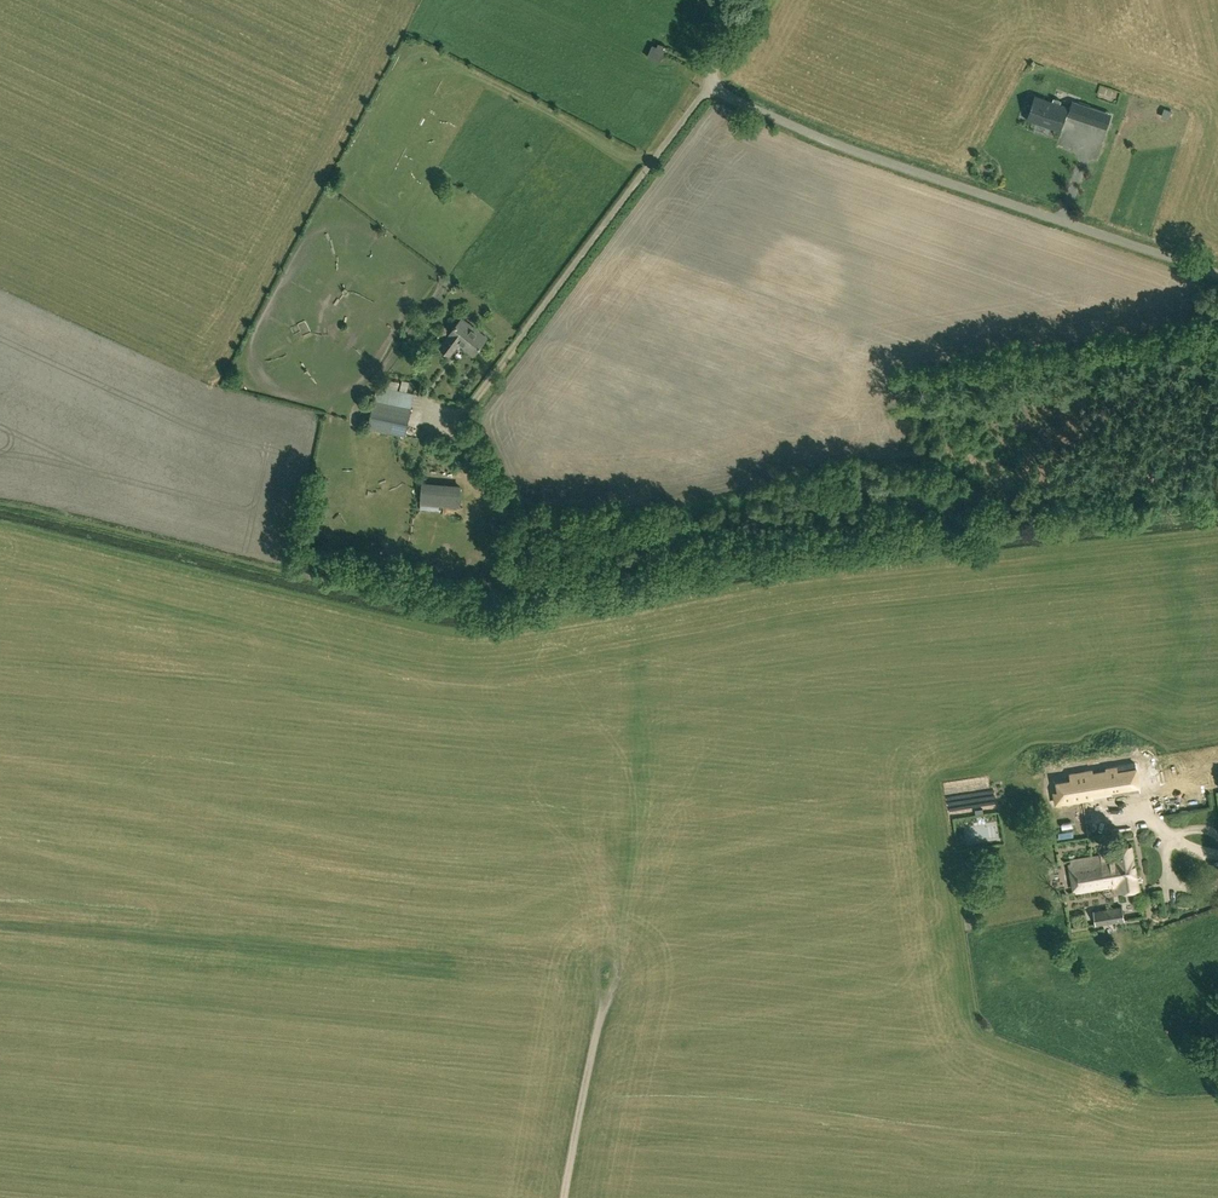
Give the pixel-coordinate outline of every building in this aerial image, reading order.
[(659,43),(658,47),(653,44),(647,57),(660,62),(667,46),(659,43)] [(1067,118),(1070,106),(1061,103),(1061,100),(1054,97),(1053,100),(1038,95),(1030,117),(1060,127),(1063,117),(1067,118)] [(1100,126),(1105,111),(1075,101),(1070,116),(1100,126)] [(1066,154),(1057,164),(1068,174),(1077,164),(1066,154)] [(1032,189),(1029,198),(1046,203),(1048,195),(1032,189)] [(450,355),(459,343),(475,355),(488,338),(462,318),(440,347),(450,355)] [(406,437),(409,423),(415,393),(378,385),(369,428),(406,437)] [(462,503),(461,481),(425,483),(426,505),(462,503)] [(1049,780),(1050,787),(1037,790),(1039,798),(1033,800),(1036,810),(1073,802),(1070,789),(1089,785),(1092,797),(1119,791),(1113,765),(1084,771),(1085,775),(1071,778),(1070,775),(1049,780)] [(990,844),(1001,842),(1000,829),(989,830),(990,844)] [(1114,847),(1115,852),(1119,879),(1121,891),(1138,888),(1131,844),(1114,847)] [(1116,880),(1119,879),(1115,852),(1068,861),(1074,893),(1117,885),(1116,880)] [(1122,906),(1094,911),(1096,924),(1124,919),(1122,906)]
